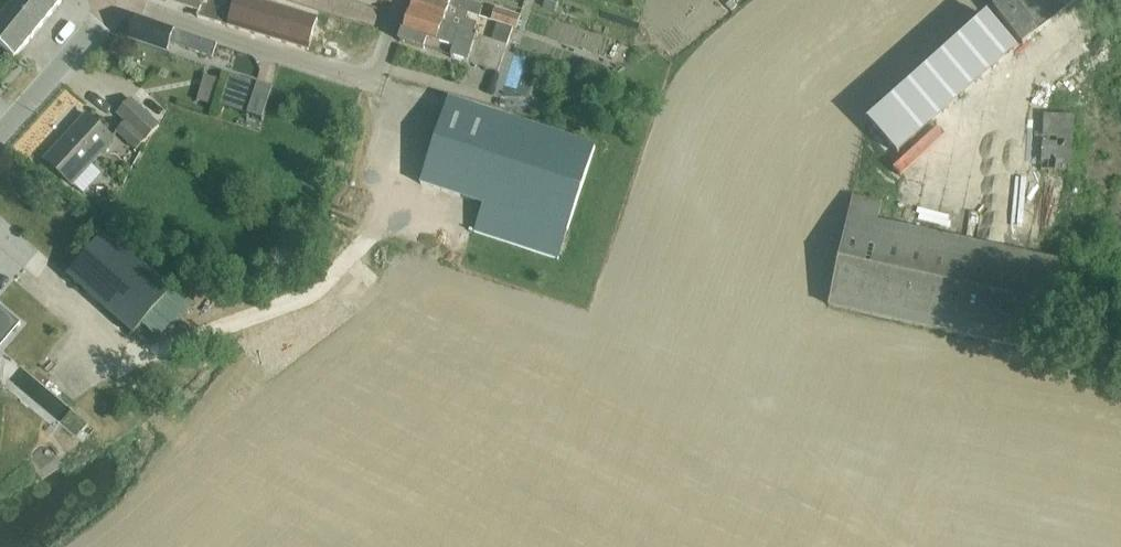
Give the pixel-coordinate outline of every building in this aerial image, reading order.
[(15,59),(62,2),(58,0),(18,0),(0,21),(0,46),(15,59)] [(199,14),(197,18),(289,46),(299,14),(254,0),(158,0),(199,14)] [(409,15),(474,35),(477,24),(466,21),(468,14),(421,0),(414,0),(409,13),(409,15)] [(468,14),(479,17),(482,7),(467,2),(468,0),(421,0),(468,14)] [(993,8),(1023,46),(1079,0),(1003,0),(993,8)] [(495,9),(491,21),(496,23),(512,28),(516,30),(520,17),(495,9)] [(474,35),(409,15),(400,42),(424,50),(426,41),(454,49),(451,58),(498,73),(507,46),(491,41),(474,35)] [(868,121),(897,153),(1015,49),(986,16),(868,121)] [(171,44),(212,58),(216,45),(175,31),(136,19),(133,27),(130,27),(128,36),(129,38),(128,41),(168,54),(171,44)] [(496,23),(491,41),(507,46),(512,28),(496,23)] [(221,106),(261,121),(271,89),(230,75),(221,106)] [(117,132),(137,151),(159,126),(131,99),(117,114),(125,122),(117,132)] [(474,232),(558,259),(595,147),(449,99),(420,185),(483,206),(474,232)] [(1075,171),(1078,111),(1047,109),(1045,169),(1075,171)] [(45,160),(72,185),(113,140),(87,115),(45,160)] [(877,223),(881,203),(852,197),(828,307),(1045,354),(1064,263),(927,235),(877,223)] [(67,277),(133,337),(171,294),(106,234),(67,277)] [(16,324),(17,322),(0,308),(0,343),(16,324)] [(54,429),(72,449),(96,426),(78,406),(54,429)]
